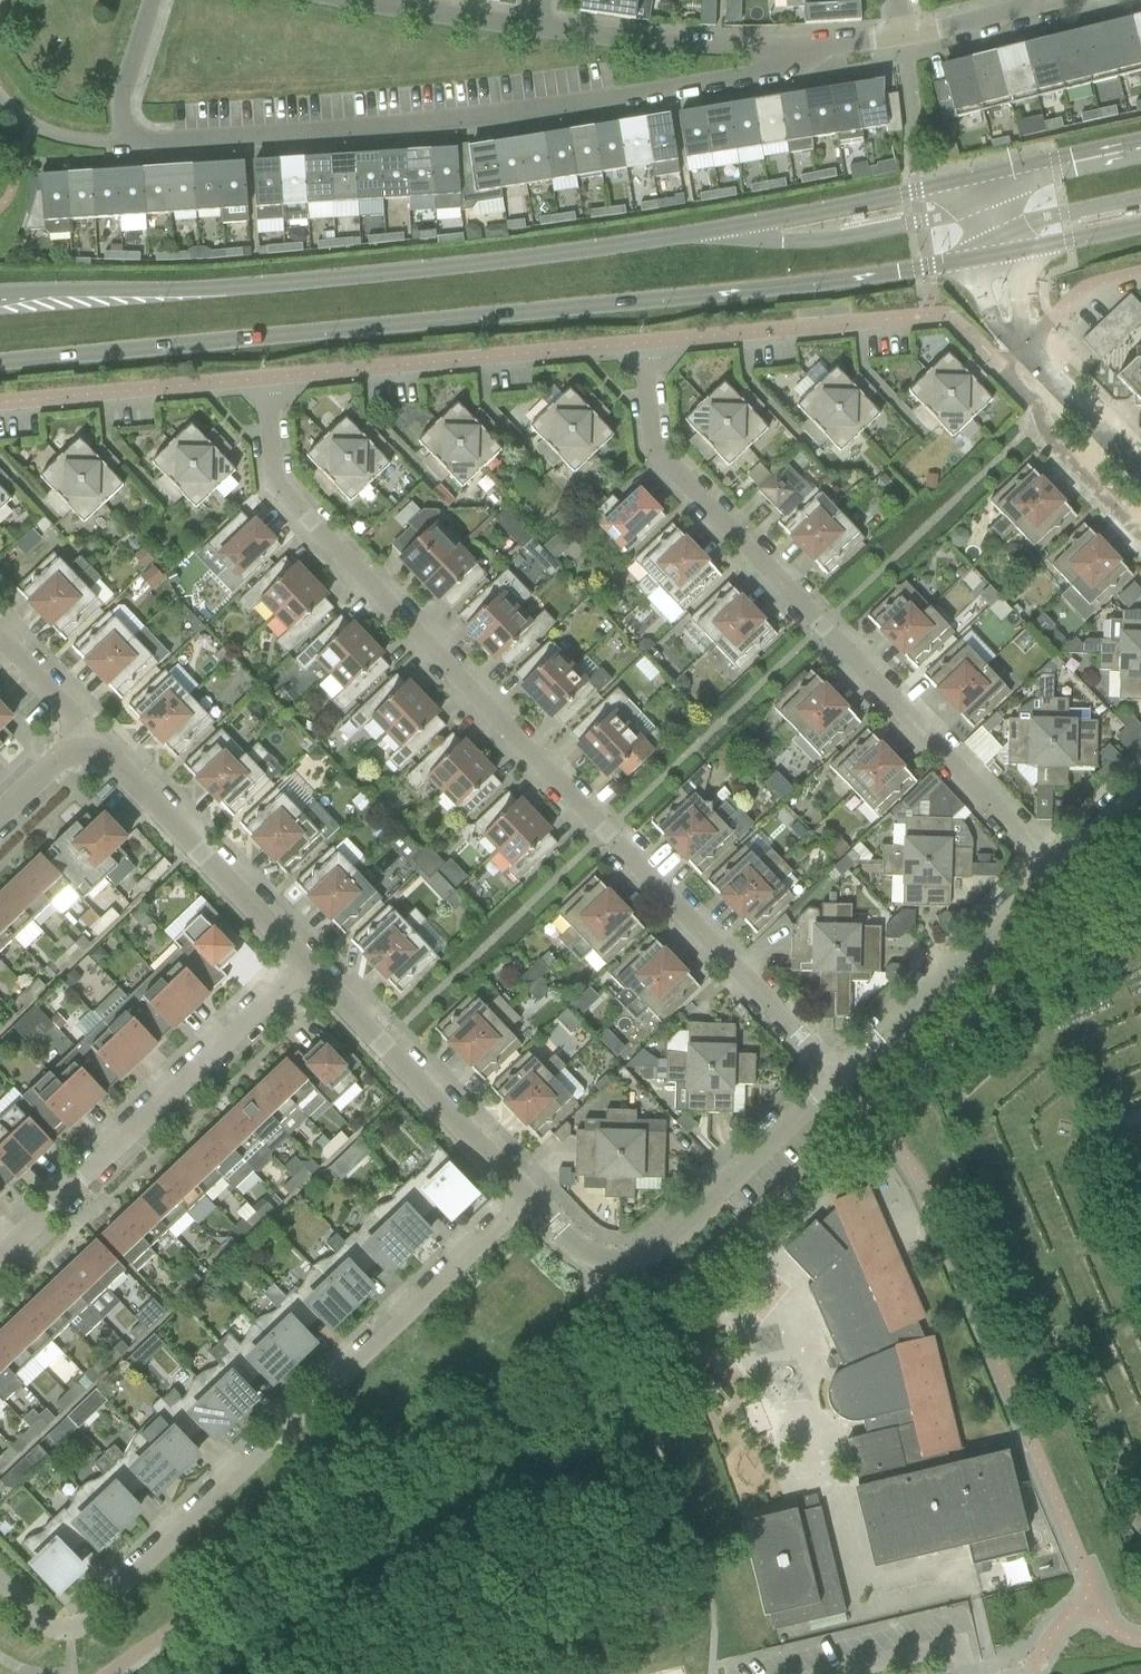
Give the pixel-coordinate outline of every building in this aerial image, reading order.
[(579,13),(649,21),(652,0),(581,0),(579,13)] [(786,8),(803,7),(804,25),(861,21),(859,3),(842,4),(842,0),(785,0),(786,8)] [(704,26),(715,26),(716,8),(705,8),(704,26)] [(725,8),(725,22),(741,22),(741,8),(725,8)] [(1132,20),(1140,55),(1140,18),(1132,20)] [(1105,27),(1118,77),(1140,71),(1140,55),(1132,20),(1105,27)] [(1118,77),(1105,27),(1078,34),(1091,84),(1118,77)] [(1091,84),(1078,34),(1051,41),(1064,90),(1091,84)] [(1064,90),(1051,41),(1024,48),(1037,97),(1064,90)] [(1024,48),(997,54),(1010,104),(1037,97),(1024,48)] [(997,54),(970,61),(983,111),(1010,104),(997,54)] [(983,111),(970,61),(943,68),(946,80),(933,83),(942,121),(983,111)] [(855,87),(862,130),(886,126),(887,134),(902,131),(897,93),(882,96),(880,83),(855,87)] [(855,87),(830,91),(836,134),(839,146),(863,142),(862,130),(855,87)] [(836,134),(830,91),(804,95),(812,138),(836,134)] [(804,95),(779,99),(786,142),(788,153),(813,149),(812,138),(804,95)] [(786,142),(779,99),(754,103),(761,147),(786,142)] [(754,103),(729,107),(736,151),(761,147),(754,103)] [(1098,110),(1100,119),(1117,115),(1115,106),(1098,110)] [(729,107),(704,112),(711,155),(736,151),(729,107)] [(1100,119),(1098,110),(1080,114),(1082,123),(1100,119)] [(711,155),(704,112),(678,116),(685,159),(711,155)] [(679,173),(677,160),(670,117),(645,121),(651,164),(654,177),(679,173)] [(1061,118),(1043,122),(1045,131),(1063,127),(1061,118)] [(645,121),(619,125),(626,168),(651,164),(645,121)] [(1045,131),(1043,122),(1026,126),(1028,135),(1045,131)] [(619,125),(594,129),(601,172),(626,168),(619,125)] [(594,129),(569,133),(576,177),(601,172),(594,129)] [(569,133),(544,137),(551,181),(576,177),(569,133)] [(937,147),(949,145),(946,133),(934,136),(937,147)] [(551,181),(544,137),(519,141),(526,185),(551,181)] [(1008,137),(991,141),(993,150),(1010,146),(1008,137)] [(519,141),(494,145),(501,189),(526,185),(519,141)] [(468,150),(470,149),(469,143),(455,145),(456,151),(431,153),(435,209),(461,208),(459,178),(473,176),(468,150)] [(473,176),(459,178),(461,208),(461,210),(475,209),(474,202),(476,197),(502,194),(501,189),(494,145),(470,149),(468,150),(473,176)] [(406,154),(408,198),(409,211),(435,209),(431,153),(406,154)] [(406,154),(380,156),(383,200),(408,198),(406,154)] [(380,156),(355,157),(358,201),(383,200),(380,156)] [(355,157),(330,159),(332,203),(358,201),(355,157)] [(330,159),(304,161),(307,204),(332,203),(330,159)] [(308,221),(307,204),(304,161),(279,162),(283,219),(283,222),(308,221)] [(283,219),(279,162),(253,164),(257,220),(283,219)] [(867,162),(849,166),(852,180),(870,177),(868,168),(867,162)] [(248,221),(245,164),(219,166),(221,210),(222,223),(248,221)] [(219,166),(193,168),(196,212),(221,210),(219,166)] [(877,166),(868,168),(870,177),(879,175),(877,166)] [(193,168),(168,169),(171,213),(196,212),(193,168)] [(171,213),(168,169),(143,171),(145,215),(171,213)] [(835,169),(817,172),(819,180),(836,177),(835,169)] [(145,215),(143,171),(117,173),(120,217),(145,215)] [(819,180),(817,172),(799,176),(801,184),(819,180)] [(120,217),(117,173),(92,174),(95,218),(120,217)] [(95,218),(92,174),(67,176),(69,220),(95,218)] [(69,220),(67,176),(40,178),(41,191),(36,191),(24,230),(45,229),(49,234),(70,233),(68,220),(69,220)] [(785,179),(767,182),(768,190),(786,187),(785,179)] [(768,190),(767,182),(749,185),(751,193),(768,190)] [(735,188),(717,191),(718,199),(736,196),(735,188)] [(718,199),(717,191),(699,194),(701,202),(718,199)] [(675,198),(657,201),(658,209),(676,206),(675,198)] [(658,209),(657,201),(639,204),(641,211),(658,209)] [(607,208),(608,216),(626,214),(625,206),(607,208)] [(608,216),(607,208),(589,210),(590,218),(608,216)] [(557,215),(558,223),(575,220),(574,212),(557,215)] [(558,223),(557,215),(539,218),(540,226),(558,223)] [(506,222),(507,230),(525,228),(524,220),(506,222)] [(418,231),(419,239),(437,238),(436,230),(418,231)] [(403,233),(385,235),(386,243),(404,241),(403,233)] [(462,234),(437,237),(438,244),(463,242),(462,234)] [(386,243),(385,235),(368,236),(368,244),(386,243)] [(335,240),(336,248),(353,246),(353,238),(335,240)] [(336,248),(335,240),(317,241),(317,249),(336,248)] [(284,245),(285,252),(303,251),(302,243),(284,245)] [(285,252),(284,245),(266,246),(267,254),(285,252)] [(224,250),(225,258),(242,256),(242,248),(224,250)] [(225,258),(224,250),(206,251),(207,259),(225,258)] [(104,252),(104,260),(122,260),(122,252),(121,252),(110,252),(104,252)] [(122,252),(122,260),(140,261),(140,253),(122,252)] [(173,253),(173,260),(191,260),(191,252),(173,253)] [(173,260),(173,253),(155,253),(156,261),(173,260)] [(72,259),(72,267),(90,267),(90,259),(72,259)] [(1120,304),(1140,324),(1140,322),(1140,306),(1130,294),(1120,304)] [(1140,324),(1120,304),(1111,313),(1130,333),(1140,324)] [(1111,313),(1101,322),(1120,342),(1130,333),(1111,313)] [(1120,342),(1101,322),(1091,331),(1096,337),(1101,341),(1106,346),(1111,351),(1120,342)] [(1096,337),(1091,331),(1082,341),(1087,346),(1096,337)] [(1101,341),(1096,337),(1087,346),(1091,351),(1101,341)] [(1101,341),(1091,351),(1096,356),(1106,346),(1101,341)] [(1111,351),(1106,346),(1096,356),(1101,361),(1111,351)] [(948,353),(928,372),(950,396),(978,368),(973,362),(964,371),(948,353)] [(1134,406),(1140,407),(1140,354),(1116,377),(1134,396),(1134,406)] [(838,410),(867,383),(861,377),(852,385),(836,368),(816,387),(838,410)] [(978,368),(950,396),(972,419),(992,400),(976,383),(984,374),(978,368)] [(950,396),(928,372),(908,392),(924,409),(916,417),(921,423),(950,396)] [(726,425),(755,397),(749,391),(740,399),(724,382),(704,401),(726,425)] [(872,389),(867,383),(838,410),(860,433),(880,414),(863,397),(872,389)] [(838,410),(816,387),(796,406),(812,423),(804,431),(810,438),(838,410)] [(572,431),(600,404),(594,398),(586,406),(569,389),(550,408),(572,431)] [(950,396),(921,423),(927,429),(935,421),(952,438),(972,419),(950,396)] [(755,397),(726,425),(748,448),(768,429),(752,411),(760,403),(755,397)] [(726,425),(704,401),(684,420),(700,438),(692,446),(698,452),(726,425)] [(458,444),(487,417),(483,412),(474,420),(458,403),(438,422),(458,444)] [(606,410),(600,404),(572,431),(594,454),(614,435),(597,418),(606,410)] [(572,431),(550,408),(530,427),(546,444),(537,452),(543,458),(572,431)] [(860,433),(838,410),(810,438),(815,443),(824,435),(840,452),(860,433)] [(494,424),(487,417),(458,444),(482,469),(502,450),(485,432),(494,424)] [(348,460),(376,433),(371,427),(362,435),(346,418),(326,437),(348,460)] [(458,444),(438,422),(418,441),(434,458),(425,467),(430,471),(458,444)] [(191,424),(171,443),(193,467),(222,439),(216,433),(208,441),(191,424)] [(748,448),(726,425),(698,452),(703,458),(712,450),(728,467),(748,448)] [(572,431),(543,458),(549,464),(557,456),(574,473),(594,454),(572,431)] [(382,439),(376,433),(348,460),(370,483),(390,464),(373,446),(382,439)] [(348,460),(326,437),(306,456),(322,473),(314,481),(319,487),(348,460)] [(79,439),(59,458),(81,481),(110,454),(104,448),(96,456),(79,439)] [(222,439),(193,467),(216,490),(235,471),(219,453),(228,445),(222,439)] [(193,467),(171,443),(151,462),(168,480),(159,488),(165,494),(193,467)] [(482,469),(458,444),(430,471),(437,479),(445,470),(462,488),(482,469)] [(110,454),(81,481),(104,504),(123,485),(107,468),(116,460),(110,454)] [(81,481),(59,458),(39,477),(56,494),(47,502),(53,508),(81,481)] [(370,483),(348,460),(319,487),(325,493),(334,485),(350,502),(370,483)] [(775,471),(756,489),(783,517),(777,523),(788,534),(789,533),(804,548),(840,513),(815,487),(812,490),(802,499),(792,489),(802,480),(785,462),(775,471)] [(1011,481),(989,501),(1003,516),(991,528),(1002,539),(1002,540),(1014,528),(1014,527),(1050,493),(1036,478),(1037,476),(1027,465),(1011,481)] [(216,490),(193,467),(165,494),(170,500),(179,492),(195,509),(216,490)] [(8,478),(2,483),(8,490),(14,485),(8,478)] [(104,504),(81,481),(53,508),(59,514),(67,506),(84,523),(104,504)] [(439,485),(432,491),(439,497),(445,491),(439,485)] [(12,500),(0,487),(0,510),(12,500)] [(591,515),(602,526),(602,527),(621,548),(622,547),(628,553),(665,518),(640,491),(623,507),(612,495),(591,515)] [(1050,493),(1014,527),(1014,528),(1039,553),(1060,533),(1076,517),(1066,506),(1064,508),(1050,493)] [(404,535),(395,543),(405,554),(402,557),(412,567),(409,570),(424,585),(462,549),(438,524),(439,511),(439,510),(423,509),(418,514),(417,513),(406,523),(411,528),(404,535)] [(560,511),(550,520),(558,528),(567,519),(560,511)] [(232,594),(244,583),(281,547),(255,521),(252,524),(241,512),(207,544),(218,556),(228,567),(217,578),(232,594)] [(818,563),(816,564),(827,575),(865,539),(840,513),(804,548),(818,563)] [(53,526),(44,516),(34,525),(43,535),(53,526)] [(646,599),(659,587),(658,587),(694,552),(680,537),(682,535),(671,524),(633,560),(647,575),(635,587),(646,599)] [(1045,560),(1070,586),(1106,552),(1092,537),(1093,535),(1083,524),(1045,560)] [(532,539),(523,547),(532,557),(541,548),(532,539)] [(142,547),(133,555),(145,569),(153,561),(142,547)] [(462,549),(424,585),(439,601),(442,598),(451,609),(486,575),(462,549)] [(658,587),(659,587),(683,612),(721,577),(710,565),(709,567),(694,552),(658,587)] [(1106,552),(1070,586),(1094,612),(1132,576),(1122,565),(1120,567),(1106,552)] [(28,598),(42,613),(90,567),(80,556),(67,568),(53,553),(15,589),(26,600),(28,598)] [(274,616),(312,580),(297,564),(294,567),(285,557),(238,602),(249,613),(261,602),(274,616)] [(154,566),(141,577),(152,589),(165,578),(154,566)] [(65,641),(103,605),(89,590),(101,578),(90,567),(42,613),(56,628),(55,630),(65,641)] [(962,568),(955,573),(960,578),(966,572),(962,568)] [(530,596),(506,571),(458,616),(468,626),(465,628),(480,644),(518,608),(530,596)] [(174,572),(166,575),(170,584),(178,580),(174,572)] [(312,580),(274,616),(288,630),(276,642),(287,653),(334,609),(324,598),(327,596),(312,580)] [(895,591),(867,618),(877,629),(879,627),(894,642),(930,608),(905,582),(901,586),(895,586),(895,591)] [(689,619),(714,645),(750,611),(736,596),(738,594),(727,583),(689,619)] [(989,587),(979,596),(989,606),(999,597),(989,587)] [(1000,598),(988,609),(1001,622),(1012,611),(1000,598)] [(197,634),(204,627),(180,602),(180,620),(193,620),(192,634),(197,634)] [(109,612),(71,648),(82,659),(84,657),(98,672),(145,628),(124,606),(118,606),(110,613),(109,612)] [(518,608),(480,644),(495,660),(498,657),(507,667),(554,622),(544,611),(532,622),(518,608)] [(954,634),(930,608),(894,642),(908,657),(906,659),(917,670),(954,634)] [(777,635),(766,624),(764,626),(750,611),(714,645),(739,671),(777,635)] [(1099,655),(1140,657),(1140,612),(1122,611),(1121,620),(1110,620),(1110,640),(1099,640),(1099,655)] [(330,675),(368,639),(353,623),(350,626),(340,616),(293,660),(304,672),(317,660),(330,675)] [(112,687),(110,689),(121,700),(169,654),(145,628),(98,672),(112,687)] [(1075,638),(1059,653),(1081,654),(1082,645),(1075,638)] [(368,639),(330,675),(344,689),(332,701),(343,712),(390,667),(380,657),(383,655),(368,639)] [(643,640),(636,646),(644,655),(655,645),(649,640),(643,640)] [(923,676),(933,687),(935,686),(949,701),(986,666),(961,640),(923,676)] [(536,703),(574,667),(549,641),(514,674),(524,685),(521,687),(536,703)] [(222,665),(232,656),(223,647),(213,656),(222,665)] [(653,649),(646,656),(653,663),(660,657),(653,649)] [(1099,655),(1098,670),(1120,671),(1119,700),(1140,701),(1140,657),(1099,655)] [(232,656),(222,665),(232,675),(241,666),(232,656)] [(1056,656),(1049,662),(1056,669),(1058,671),(1064,664),(1056,656)] [(1049,662),(1038,673),(1041,675),(1053,675),(1054,675),(1056,669),(1049,662)] [(964,716),(962,717),(973,728),(1010,692),(986,666),(949,701),(964,716)] [(574,667),(536,703),(551,719),(553,716),(563,726),(611,681),(600,669),(587,681),(574,667)] [(127,706),(138,718),(139,716),(154,731),(190,696),(165,670),(127,706)] [(778,703),(773,707),(787,722),(774,734),(786,746),(798,734),(797,733),(834,699),(835,697),(821,682),(811,671),(807,675),(803,671),(781,693),(784,697),(778,703)] [(386,734),(424,698),(409,682),(406,685),(396,674),(349,719),(360,731),(373,719),(386,734)] [(684,675),(674,686),(683,695),(689,690),(689,681),(684,675)] [(1008,719),(1008,742),(1053,743),(1054,699),(1053,698),(1053,675),(1041,675),(1036,681),(1036,698),(1038,698),(1038,719),(1008,719)] [(617,688),(570,733),(580,743),(577,746),(592,762),(630,726),(642,714),(628,700),(617,688)] [(154,731),(152,732),(177,759),(215,723),(190,696),(154,731)] [(860,723),(835,697),(797,733),(798,734),(822,759),(860,723)] [(439,713),(424,698),(386,734),(400,748),(387,760),(398,771),(446,726),(436,716),(439,713)] [(1069,699),(1054,699),(1053,743),(1097,744),(1097,721),(1068,720),(1069,699)] [(13,736),(2,725),(11,717),(0,706),(0,748),(13,736)] [(1114,717),(1125,729),(1135,719),(1124,708),(1114,717)] [(981,726),(988,734),(1002,720),(996,713),(981,726)] [(630,726),(592,762),(607,777),(609,775),(619,785),(667,740),(656,728),(642,714),(630,726)] [(287,719),(281,725),(287,732),(293,726),(287,719)] [(221,729),(183,765),(194,776),(208,791),(210,790),(246,755),(245,755),(221,729)] [(829,766),(854,792),(890,758),(875,743),(877,741),(867,730),(829,766)] [(442,792),(480,757),(465,741),(462,743),(452,733),(405,778),(416,790),(428,778),(442,792)] [(1053,743),(1008,742),(1007,765),(1037,766),(1035,821),(1051,821),(1051,788),(1053,743)] [(210,790),(208,791),(222,806),(233,817),(270,781),(256,767),(269,755),(258,744),(257,743),(245,755),(246,755),(210,790)] [(1053,743),(1051,788),(1067,788),(1067,767),(1096,767),(1097,744),(1053,743)] [(315,747),(307,756),(312,761),(320,761),(324,756),(315,747)] [(480,757),(442,792),(466,818),(501,785),(492,775),(494,772),(480,757)] [(916,782),(906,771),(904,773),(890,758),(854,792),(878,818),(916,782)] [(1095,775),(1102,784),(1115,772),(1107,763),(1095,775)] [(675,792),(679,797),(651,823),(675,850),(726,802),(725,801),(713,813),(700,800),(709,772),(704,766),(675,792)] [(883,846),(882,861),(927,862),(928,818),(911,817),(911,811),(921,802),(929,802),(929,795),(941,783),(932,773),(889,814),(899,825),(905,826),(904,847),(883,846)] [(929,802),(928,818),(927,862),(971,864),(972,849),(972,845),(966,831),(960,821),(951,821),(951,819),(964,807),(941,783),(929,795),(929,802)] [(277,788),(239,824),(249,835),(264,850),(265,848),(302,814),(277,788)] [(498,851),(535,815),(521,800),(518,802),(508,792),(473,826),(498,851)] [(265,848),(264,850),(278,865),(288,876),(339,828),(315,802),(302,814),(265,848)] [(736,813),(726,802),(675,850),(700,876),(738,840),(724,825),(736,813)] [(371,806),(361,816),(366,822),(375,822),(381,816),(371,806)] [(87,814),(41,857),(69,886),(82,900),(127,856),(118,847),(127,838),(106,817),(97,825),(87,814)] [(550,831),(535,815),(498,851),(512,866),(509,868),(509,874),(517,882),(557,844),(548,834),(550,831)] [(797,822),(790,829),(800,840),(807,833),(797,822)] [(839,836),(828,846),(839,858),(850,847),(839,836)] [(428,862),(436,854),(426,845),(418,852),(428,862)] [(778,845),(772,851),(781,860),(791,851),(785,845),(778,845)] [(731,908),(782,861),(781,860),(772,851),(771,849),(759,861),(745,846),(707,882),(731,908)] [(332,847),(295,883),(305,894),(320,909),(321,907),(357,873),(355,871),(334,848),(332,847)] [(853,865),(860,859),(852,850),(845,856),(853,865)] [(428,862),(418,852),(411,860),(420,869),(428,862)] [(445,864),(436,854),(428,862),(437,872),(438,870),(445,864)] [(69,886),(41,857),(23,875),(50,904),(69,886)] [(164,858),(154,868),(161,876),(172,866),(164,858)] [(445,864),(438,870),(455,888),(466,878),(449,860),(445,864)] [(782,861),(731,908),(756,934),(794,898),(780,884),(792,872),(782,861)] [(927,862),(882,861),(882,876),(903,877),(902,906),(926,907),(927,862)] [(437,872),(428,862),(420,869),(429,879),(436,872),(437,872)] [(971,864),(927,862),(926,907),(949,908),(949,878),(971,879),(971,864)] [(835,882),(842,876),(833,867),(827,873),(835,882)] [(161,876),(154,868),(144,877),(152,885),(161,876)] [(429,879),(425,883),(443,902),(454,892),(436,872),(429,879)] [(321,907),(320,909),(334,924),(344,935),(345,934),(382,899),(357,873),(321,907)] [(50,904),(23,875),(4,892),(32,922),(50,904)] [(152,885),(144,877),(135,886),(143,894),(152,885)] [(619,903),(605,888),(594,877),(557,914),(570,928),(558,940),(569,951),(619,903)] [(4,892),(0,896),(0,925),(14,939),(32,922),(4,892)] [(455,912),(465,902),(455,892),(445,902),(455,912)] [(199,917),(173,942),(179,949),(180,948),(217,987),(227,977),(221,971),(238,955),(227,943),(236,935),(226,924),(206,903),(196,913),(199,917)] [(644,929),(619,903),(569,951),(580,962),(592,950),(606,965),(644,929)] [(795,925),(792,925),(791,948),(836,949),(837,904),(822,904),(821,925),(820,925),(820,911),(819,911),(819,910),(818,909),(817,909),(809,908),(807,909),(806,909),(805,910),(804,910),(797,917),(796,918),(796,920),(795,922),(795,925)] [(852,905),(837,904),(836,949),(880,950),(881,927),(852,926),(852,905)] [(352,941),(351,942),(361,953),(376,967),(377,966),(413,932),(414,932),(425,922),(426,921),(426,920),(415,909),(403,920),(389,906),(352,941)] [(101,919),(108,926),(119,916),(112,908),(101,919)] [(101,919),(100,919),(90,909),(80,918),(97,937),(108,926),(101,919)] [(139,909),(131,917),(144,930),(153,922),(139,909)] [(468,916),(468,923),(473,929),(482,920),(473,911),(468,916)] [(901,911),(893,918),(906,932),(914,924),(914,912),(901,911)] [(945,933),(959,920),(953,913),(943,913),(937,919),(939,927),(945,933)] [(906,932),(893,918),(885,926),(885,940),(898,940),(906,932)] [(0,925),(0,952),(14,939),(0,925)] [(377,966),(376,967),(390,983),(400,994),(438,958),(435,955),(414,932),(413,932),(377,966)] [(82,951),(75,944),(66,935),(55,945),(64,954),(71,962),(82,951)] [(675,962),(650,936),(609,975),(623,990),(614,999),(625,1010),(675,962)] [(100,946),(89,956),(99,966),(110,956),(100,946)] [(217,987),(180,948),(179,949),(154,973),(191,1012),(217,987)] [(836,949),(791,948),(791,971),(820,972),(820,993),(835,994),(836,949)] [(836,949),(835,994),(834,1017),(850,1018),(850,981),(867,982),(871,979),(871,973),(880,973),(880,950),(836,949)] [(71,962),(64,954),(53,964),(61,972),(71,962)] [(539,961),(530,970),(539,979),(548,970),(539,961)] [(700,988),(675,962),(625,1010),(636,1021),(648,1009),(662,1024),(700,988)] [(891,985),(905,971),(899,965),(890,964),(885,969),(885,979),(891,985)] [(74,970),(62,981),(70,989),(81,978),(74,970)] [(539,979),(530,970),(520,979),(528,988),(539,979)] [(154,973),(127,998),(165,1037),(191,1012),(154,973)] [(38,979),(27,989),(35,997),(45,986),(38,979)] [(528,988),(526,990),(533,997),(543,997),(550,991),(539,979),(528,988)] [(165,1037),(127,998),(118,988),(92,1013),(101,1023),(138,1062),(165,1037)] [(35,997),(27,989),(16,999),(24,1007),(35,997)] [(472,993),(434,1029),(459,1056),(509,1008),(499,996),(486,1008),(472,993)] [(580,997),(570,1006),(580,1017),(590,1008),(580,997)] [(747,1013),(739,1004),(733,1010),(741,1019),(747,1013)] [(24,1039),(46,1018),(35,1006),(12,1027),(24,1039)] [(567,1007),(556,1018),(570,1033),(581,1023),(567,1007)] [(509,1008),(459,1056),(484,1081),(522,1045),(508,1031),(520,1019),(509,1008)] [(57,1013),(50,1020),(60,1030),(66,1023),(57,1013)] [(101,1023),(75,1048),(112,1087),(138,1062),(101,1023)] [(710,1069),(711,1024),(688,1024),(687,1053),(666,1053),(666,1068),(710,1069)] [(735,1025),(711,1024),(710,1069),(755,1070),(755,1055),(734,1054),(735,1025)] [(607,1030),(598,1039),(607,1048),(616,1039),(607,1030)] [(298,1051),(287,1061),(331,1107),(358,1081),(350,1073),(341,1064),(321,1042),(304,1058),(298,1051)] [(112,1087),(75,1048),(49,1073),(86,1111),(112,1087)] [(623,1067),(657,1068),(657,1060),(642,1049),(623,1067)] [(515,1114),(565,1067),(554,1055),(542,1067),(528,1052),(490,1088),(515,1114)] [(351,1055),(341,1064),(350,1073),(359,1064),(351,1055)] [(331,1107),(287,1061),(269,1079),(307,1119),(325,1101),(330,1107),(331,1107)] [(565,1067),(515,1114),(540,1140),(577,1104),(577,1103),(586,1095),(586,1089),(565,1067)] [(625,1082),(631,1076),(623,1067),(616,1074),(625,1082)] [(710,1069),(666,1068),(665,1083),(676,1083),(676,1112),(709,1113),(710,1069)] [(710,1069),(709,1113),(732,1114),(733,1085),(755,1085),(755,1070),(710,1069)] [(86,1111),(49,1073),(23,1098),(60,1136),(86,1111)] [(610,1080),(605,1075),(593,1086),(598,1091),(610,1080)] [(269,1079),(251,1096),(278,1125),(296,1109),(297,1108),(269,1079)] [(251,1096),(232,1114),(271,1154),(288,1137),(278,1125),(251,1096)] [(0,1119),(0,1126),(34,1161),(60,1136),(23,1098),(0,1119)] [(584,1120),(584,1131),(576,1130),(575,1154),(620,1155),(621,1110),(606,1110),(606,1121),(584,1120)] [(636,1111),(621,1110),(620,1155),(664,1156),(665,1122),(636,1121),(636,1111)] [(232,1114),(214,1131),(252,1172),(259,1173),(271,1161),(271,1154),(232,1114)] [(734,1134),(749,1120),(743,1114),(738,1115),(729,1123),(728,1128),(734,1134)] [(680,1117),(675,1122),(686,1133),(695,1124),(689,1118),(680,1117)] [(553,1135),(561,1143),(569,1135),(570,1127),(566,1123),(553,1135)] [(8,1186),(34,1161),(0,1126),(0,1178),(8,1186)] [(252,1172),(214,1131),(195,1149),(234,1189),(252,1172)] [(330,1142),(337,1150),(348,1140),(341,1132),(330,1142)] [(337,1150),(330,1142),(319,1153),(326,1160),(337,1150)] [(356,1143),(346,1152),(358,1165),(368,1156),(356,1143)] [(412,1177),(402,1187),(428,1215),(438,1206),(440,1209),(447,1216),(452,1211),(472,1192),(451,1170),(456,1165),(438,1147),(434,1153),(428,1164),(424,1169),(414,1179),(412,1177)] [(195,1149),(177,1166),(205,1196),(223,1179),(223,1178),(195,1149)] [(620,1155),(575,1154),(575,1177),(585,1177),(584,1188),(604,1188),(604,1199),(619,1199),(620,1155)] [(664,1156),(620,1155),(619,1199),(634,1200),(635,1179),(664,1179),(664,1156)] [(205,1196),(177,1166),(159,1184),(187,1213),(205,1196)] [(293,1178),(300,1185),(311,1175),(304,1167),(293,1178)] [(677,1189),(686,1180),(678,1172),(669,1181),(677,1189)] [(300,1185),(293,1178),(282,1188),(290,1196),(300,1185)] [(187,1213),(159,1184),(140,1201),(168,1231),(187,1213)] [(957,1449),(931,1338),(925,1340),(916,1321),(922,1318),(866,1189),(863,1190),(860,1187),(861,1186),(861,1185),(848,1197),(833,1203),(836,1208),(819,1225),(815,1221),(783,1251),(813,1282),(809,1286),(808,1284),(807,1285),(843,1369),(833,1378),(827,1391),(829,1404),(837,1416),(849,1422),(863,1421),(866,1435),(847,1439),(859,1486),(854,1488),(873,1568),(967,1546),(972,1566),(974,1565),(987,1562),(1028,1552),(1023,1532),(1027,1531),(1008,1450),(959,1462),(956,1449),(957,1449)] [(376,1208),(370,1212),(409,1253),(424,1239),(429,1234),(422,1226),(419,1224),(428,1215),(402,1187),(391,1197),(393,1199),(387,1202),(376,1208)] [(168,1231),(140,1201),(122,1219),(150,1248),(168,1231)] [(267,1202),(256,1213),(263,1220),(274,1210),(267,1202)] [(354,1232),(344,1242),(370,1270),(377,1264),(379,1261),(382,1264),(389,1272),(394,1267),(409,1253),(370,1212),(365,1217),(359,1229),(356,1234),(354,1232)] [(263,1220),(256,1213),(245,1223),(253,1231),(263,1220)] [(281,1218),(274,1226),(285,1237),(292,1229),(281,1218)] [(150,1248),(122,1219),(103,1237),(136,1272),(154,1254),(149,1249),(150,1248)] [(618,1219),(618,1232),(623,1231),(628,1230),(628,1220),(618,1219)] [(318,1263),(312,1267),(351,1308),(366,1294),(371,1289),(363,1282),(361,1279),(366,1274),(370,1270),(344,1242),(336,1235),(326,1244),(333,1252),(335,1254),(329,1257),(318,1263)] [(219,1248),(227,1255),(237,1245),(230,1237),(219,1248)] [(79,1260),(107,1289),(126,1271),(98,1242),(79,1260)] [(227,1255),(219,1248),(208,1258),(216,1266),(227,1255)] [(245,1256),(235,1266),(247,1279),(257,1270),(245,1256)] [(107,1289),(79,1260),(61,1277),(88,1307),(89,1306),(107,1289)] [(286,1297),(286,1298),(312,1325),(318,1319),(321,1317),(324,1319),(331,1327),(336,1322),(351,1308),(312,1267),(307,1273),(301,1284),(298,1290),(296,1288),(286,1297)] [(193,1272),(182,1283),(190,1290),(201,1280),(193,1272)] [(42,1295),(70,1324),(83,1338),(102,1320),(89,1306),(88,1307),(61,1277),(42,1295)] [(190,1290),(182,1283),(172,1293),(179,1301),(190,1290)] [(42,1295),(24,1312),(52,1342),(70,1324),(42,1295)] [(259,1318),(254,1322),(293,1363),(307,1349),(312,1345),(305,1337),(303,1334),(307,1331),(312,1325),(286,1298),(275,1308),(277,1309),(271,1313),(259,1318)] [(147,1331),(158,1321),(166,1313),(152,1299),(134,1317),(140,1323),(147,1331)] [(195,1305),(189,1312),(197,1321),(203,1314),(195,1305)] [(24,1312),(5,1330),(33,1359),(44,1371),(63,1353),(52,1342),(24,1312)] [(229,1334),(219,1343),(254,1381),(260,1375),(263,1372),(266,1375),(273,1382),(278,1377),(293,1363),(254,1322),(249,1328),(243,1339),(239,1345),(238,1343),(229,1334)] [(147,1331),(140,1323),(129,1334),(136,1342),(147,1331)] [(5,1330),(0,1335),(0,1361),(15,1377),(33,1359),(5,1330)] [(201,1374),(196,1378),(235,1419),(249,1405),(254,1400),(247,1393),(245,1390),(248,1386),(254,1381),(219,1343),(208,1354),(217,1363),(219,1365),(213,1368),(201,1374)] [(114,1348),(103,1359),(110,1366),(121,1356),(114,1348)] [(135,1350),(124,1361),(135,1372),(146,1361),(135,1350)] [(110,1366),(103,1359),(92,1369),(99,1377),(110,1366)] [(4,1402),(22,1384),(15,1377),(0,1361),(0,1398),(4,1402)] [(173,1389),(162,1400),(196,1436),(201,1431),(205,1427),(208,1430),(215,1438),(220,1433),(235,1419),(196,1378),(191,1383),(185,1395),(181,1400),(180,1398),(180,1395),(173,1389)] [(66,1394),(73,1401),(84,1391),(77,1383),(66,1394)] [(96,1389),(84,1400),(95,1411),(107,1401),(96,1389)] [(73,1401),(66,1394),(55,1404),(63,1412),(73,1401)] [(156,1415),(137,1433),(177,1474),(191,1460),(196,1455),(189,1448),(187,1445),(190,1442),(196,1436),(162,1400),(160,1399),(150,1408),(156,1415)] [(40,1418),(29,1429),(37,1437),(47,1426),(40,1418)] [(29,1429),(18,1439),(26,1447),(37,1437),(29,1429)] [(114,1446),(104,1456),(138,1491),(143,1487),(147,1483),(150,1485),(157,1493),(162,1488),(177,1474),(137,1433),(133,1439),(127,1450),(123,1456),(122,1454),(114,1446)] [(60,1452),(51,1443),(43,1450),(52,1459),(60,1452)] [(25,1457),(35,1468),(48,1457),(37,1446),(25,1457)] [(0,1457),(0,1471),(10,1462),(11,1461),(3,1453),(2,1454),(0,1457)] [(85,1484),(79,1488),(119,1529),(133,1515),(138,1511),(131,1503),(128,1500),(131,1498),(138,1491),(104,1456),(93,1466),(101,1474),(103,1475),(97,1479),(85,1484)] [(6,1488),(12,1488),(18,1483),(9,1473),(0,1481),(0,1482),(6,1488)] [(64,1509),(53,1519),(80,1547),(84,1542),(89,1538),(92,1541),(99,1548),(104,1543),(119,1529),(79,1488),(75,1494),(69,1505),(65,1511),(64,1509)] [(816,1495),(794,1500),(797,1510),(798,1514),(819,1509),(816,1495)] [(764,1618),(768,1617),(772,1632),(845,1615),(820,1509),(819,1509),(798,1514),(797,1510),(741,1523),(764,1618)] [(28,1539),(21,1544),(37,1562),(33,1566),(34,1567),(55,1590),(75,1571),(80,1566),(73,1559),(70,1556),(80,1547),(53,1519),(43,1529),(45,1531),(40,1534),(28,1539)] [(987,1562),(974,1565),(976,1574),(990,1571),(987,1562)]
